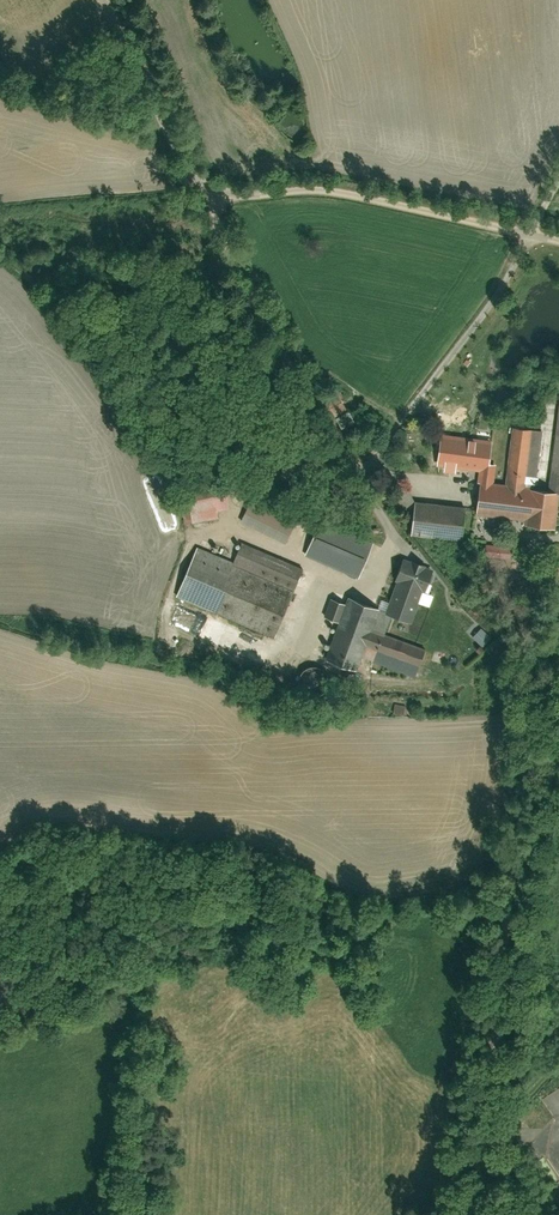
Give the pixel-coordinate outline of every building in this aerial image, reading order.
[(345,411),(335,402),(328,408),(338,418),(345,411)] [(517,427),(509,491),(481,488),(479,512),(526,517),(525,526),(558,529),(558,410),(550,488),(526,485),(528,469),(539,470),(543,430),(517,427)] [(366,426),(380,437),(391,423),(377,411),(366,426)] [(491,443),(456,438),(452,462),(488,468),(491,443)] [(183,501),(185,522),(216,518),(215,512),(230,510),(228,495),(183,501)] [(467,508),(416,501),(413,531),(463,537),(467,508)] [(291,515),(256,502),(249,519),(284,533),(291,515)] [(368,540),(317,519),(306,546),(357,567),(368,540)] [(194,549),(175,597),(273,636),(300,566),(238,542),(230,563),(194,549)] [(435,570),(404,558),(395,579),(426,592),(435,570)] [(375,602),(349,592),(328,651),(356,661),(363,641),(377,646),(374,657),(412,671),(420,648),(384,636),(392,613),(406,618),(416,588),(397,581),(391,600),(378,595),(375,602)] [(231,645),(235,630),(221,626),(216,640),(231,645)] [(324,681),(325,677),(324,674),(323,671),(320,668),(317,666),(313,666),(310,666),(306,668),(304,671),(302,674),(302,677),(302,681),(304,684),(306,687),(310,689),(313,689),(317,689),(320,687),(323,684),(324,681)] [(380,703),(381,715),(411,711),(410,699),(380,703)] [(533,1092),(544,1113),(520,1127),(538,1160),(548,1155),(542,1145),(549,1141),(542,1128),(557,1120),(551,1111),(558,1107),(558,1082),(557,1078),(533,1092)]
